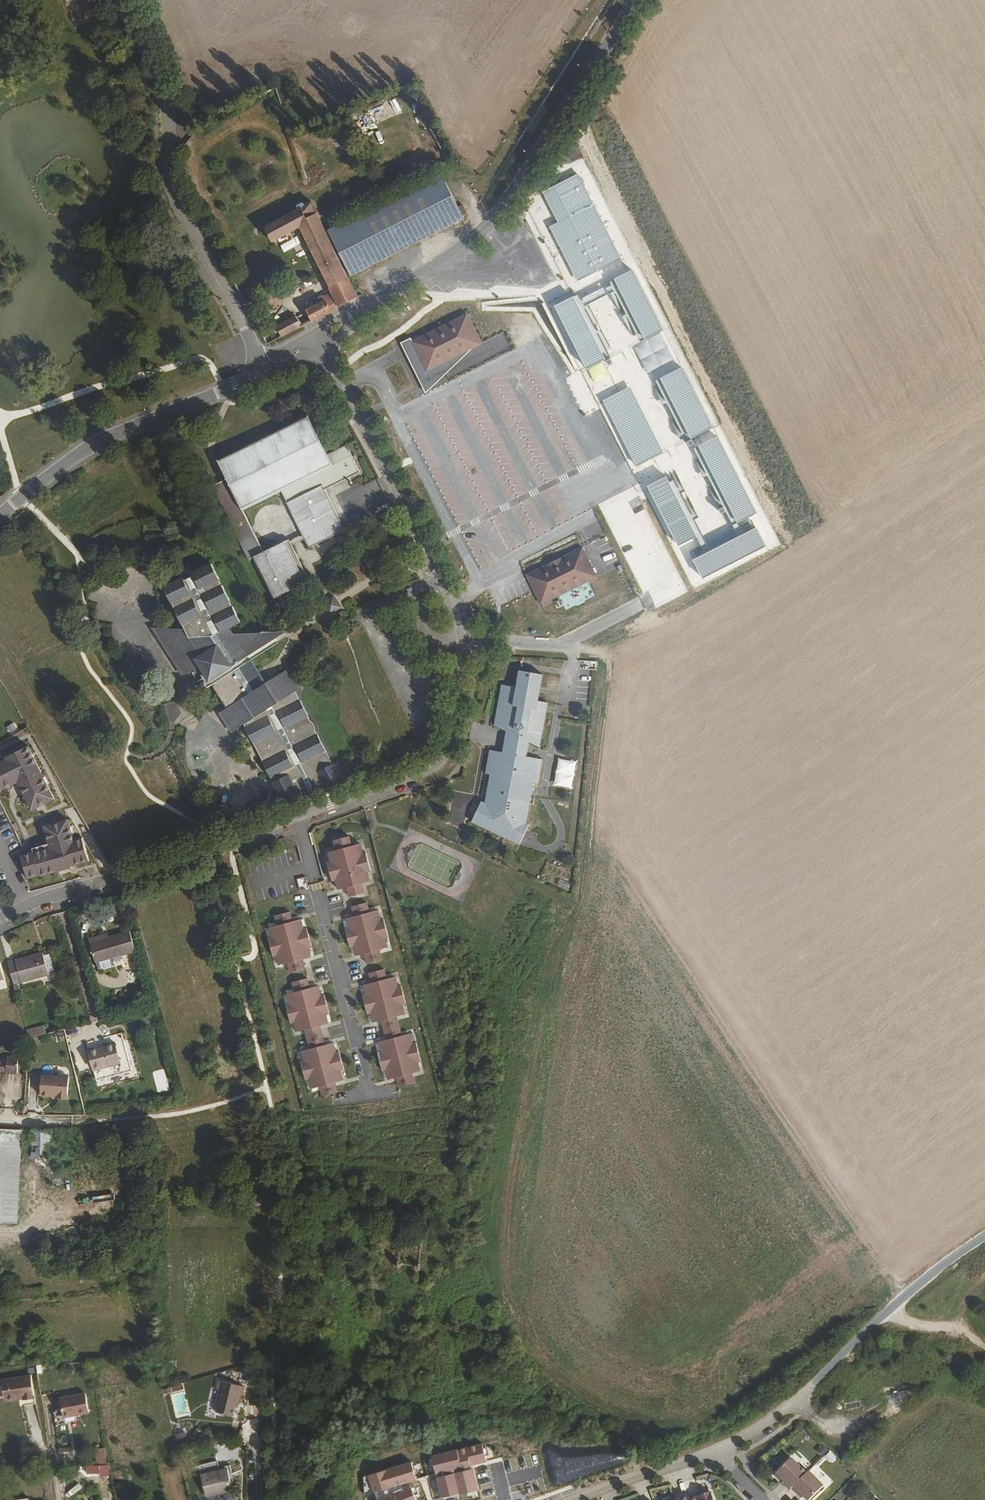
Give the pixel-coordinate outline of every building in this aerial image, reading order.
[(76,23),(96,15),(90,0),(66,0),(76,23)] [(456,207),(439,172),(326,230),(350,276),(462,218),(461,216),(456,207)] [(620,259),(577,175),(542,193),(557,222),(549,226),(577,281),(620,259)] [(311,320),(356,297),(325,231),(311,202),(304,206),(303,205),(301,204),(300,204),(297,205),(296,207),(296,208),(297,210),(261,229),(269,244),(279,238),(282,242),(284,243),(301,233),(330,291),(315,299),(317,303),(306,310),(311,320)] [(461,205),(456,207),(461,216),(466,214),(461,205)] [(578,294),(554,306),(586,369),(610,357),(585,306),(615,291),(640,342),(662,331),(632,270),(613,279),(614,282),(581,299),(578,294)] [(471,348),(481,343),(465,314),(411,343),(415,350),(406,355),(421,384),(446,370),(443,363),(471,348)] [(275,326),(281,336),(303,325),(295,316),(275,326)] [(415,350),(411,343),(410,339),(400,344),(406,355),(415,350)] [(471,348),(443,363),(446,370),(421,384),(426,394),(471,348)] [(714,428),(684,366),(660,378),(691,439),(714,428)] [(630,387),(603,401),(635,466),(663,453),(630,387)] [(324,490),(358,472),(345,445),(327,454),(307,415),(215,463),(224,481),(210,489),(248,564),(253,562),(272,603),(308,583),(288,544),(264,556),(241,514),(280,493),(309,548),(344,529),(324,490)] [(756,513),(718,436),(698,446),(736,523),(756,513)] [(665,477),(647,486),(677,546),(695,537),(665,477)] [(755,529),(693,560),(702,578),(764,547),(755,529)] [(585,542),(530,570),(545,598),(600,570),(585,542)] [(201,665),(209,675),(229,703),(222,708),(234,726),(243,720),(273,770),(287,763),(292,772),(282,778),(294,798),(335,779),(336,783),(352,777),(339,752),(337,753),(321,728),(318,725),(318,717),(315,713),(314,716),(304,700),(295,685),(302,680),(290,662),(268,678),(266,674),(250,650),(260,642),(288,623),(243,625),(233,626),(230,620),(240,614),(208,557),(191,567),(193,572),(184,577),(181,573),(162,584),(183,621),(152,626),(167,649),(175,659),(182,671),(201,665)] [(334,600),(327,604),(330,609),(334,615),(336,614),(340,611),(337,605),(334,600)] [(535,757),(519,752),(523,740),(528,744),(541,700),(532,698),(540,671),(515,663),(510,681),(496,676),(484,716),(501,727),(496,745),(488,744),(482,750),(480,767),(483,767),(477,805),(470,802),(462,820),(511,841),(519,822),(516,820),(525,779),(530,780),(535,757)] [(5,728),(10,735),(19,730),(14,722),(5,728)] [(16,781),(29,809),(52,798),(26,746),(3,757),(4,759),(0,761),(0,789),(16,781)] [(31,851),(18,855),(25,878),(38,875),(38,876),(69,867),(69,866),(87,860),(80,837),(72,840),(66,819),(42,826),(47,843),(30,848),(31,851)] [(346,889),(348,898),(365,894),(363,885),(371,884),(368,874),(372,873),(367,853),(363,854),(361,845),(354,848),(350,837),(334,841),(336,851),(328,853),(330,862),(327,863),(332,883),(335,882),(337,891),(346,889)] [(304,877),(296,879),(298,888),(306,886),(304,877)] [(364,955),(367,965),(383,960),(380,951),(388,949),(385,940),(390,939),(384,919),(380,920),(378,911),(371,914),(368,902),(351,907),(354,917),(345,919),(348,930),(345,930),(350,948),(353,948),(355,957),(364,955)] [(293,922),(290,912),(274,917),(277,928),(268,930),(271,938),(268,939),(272,958),(276,957),(278,966),(286,965),(288,974),(306,970),(303,960),(312,958),(309,950),(313,949),(307,929),(304,929),(301,920),(293,922)] [(108,936),(90,941),(95,961),(117,955),(118,958),(126,955),(125,953),(135,950),(129,931),(108,936)] [(8,962),(13,983),(48,973),(48,971),(43,955),(43,953),(8,962)] [(43,955),(48,971),(53,969),(49,954),(43,955)] [(383,1031),(400,1026),(398,1018),(406,1016),(403,1006),(406,1005),(401,986),(398,987),(395,977),(387,980),(385,970),(369,974),(372,984),(362,986),(365,996),(362,996),(368,1015),(370,1015),(372,1024),(381,1022),(383,1031)] [(132,982),(141,980),(138,971),(130,973),(132,982)] [(307,1040),(323,1036),(321,1028),(329,1025),(326,1017),(330,1016),(324,994),(321,995),(319,987),(311,990),(307,980),(291,984),(293,993),(285,995),(288,1005),(285,1006),(290,1025),(293,1025),(295,1034),(305,1032),(307,1040)] [(398,1089),(416,1084),(413,1077),(421,1075),(418,1065),(422,1064),(417,1042),(413,1043),(411,1035),(402,1037),(400,1026),(383,1031),(386,1041),(378,1043),(380,1053),(377,1053),(382,1074),(385,1073),(388,1081),(396,1079),(398,1089)] [(27,1031),(29,1037),(46,1033),(44,1027),(27,1031)] [(326,1046),(323,1036),(307,1040),(309,1050),(301,1052),(304,1062),(300,1063),(305,1082),(309,1082),(311,1091),(319,1089),(322,1099),(339,1094),(336,1085),(344,1083),(342,1074),(345,1073),(340,1054),(337,1055),(334,1044),(326,1046)] [(120,1062),(115,1042),(88,1050),(93,1069),(120,1062)] [(15,1060),(3,1059),(3,1062),(0,1062),(0,1069),(3,1070),(3,1072),(14,1073),(15,1060)] [(68,1102),(69,1077),(41,1075),(39,1098),(55,1099),(55,1101),(68,1102)] [(21,1129),(0,1129),(0,1221),(17,1223),(21,1129)] [(50,1157),(51,1129),(33,1129),(32,1157),(50,1157)] [(36,1401),(32,1374),(2,1379),(5,1401),(7,1401),(10,1404),(16,1403),(18,1400),(24,1399),(24,1403),(36,1401)] [(242,1396),(244,1386),(219,1380),(217,1389),(220,1390),(216,1402),(218,1403),(216,1413),(232,1417),(235,1408),(236,1409),(240,1395),(242,1396)] [(86,1393),(60,1398),(63,1417),(89,1412),(86,1393)] [(182,1442),(196,1439),(194,1432),(181,1435),(182,1442)] [(826,1455),(831,1450),(825,1445),(820,1450),(826,1455)] [(93,1449),(94,1464),(85,1465),(86,1482),(100,1481),(100,1476),(107,1476),(106,1448),(93,1449)] [(785,1485),(790,1490),(793,1488),(807,1474),(792,1458),(775,1475),(781,1480),(782,1479),(786,1483),(785,1485)] [(221,1470),(218,1459),(199,1463),(207,1495),(234,1489),(228,1468),(221,1470)] [(793,1488),(798,1494),(799,1493),(807,1499),(810,1499),(824,1486),(810,1472),(807,1474),(793,1488)] [(77,1483),(65,1492),(68,1496),(80,1488),(77,1483)] [(691,1499),(714,1499),(711,1490),(690,1498),(691,1499)]
